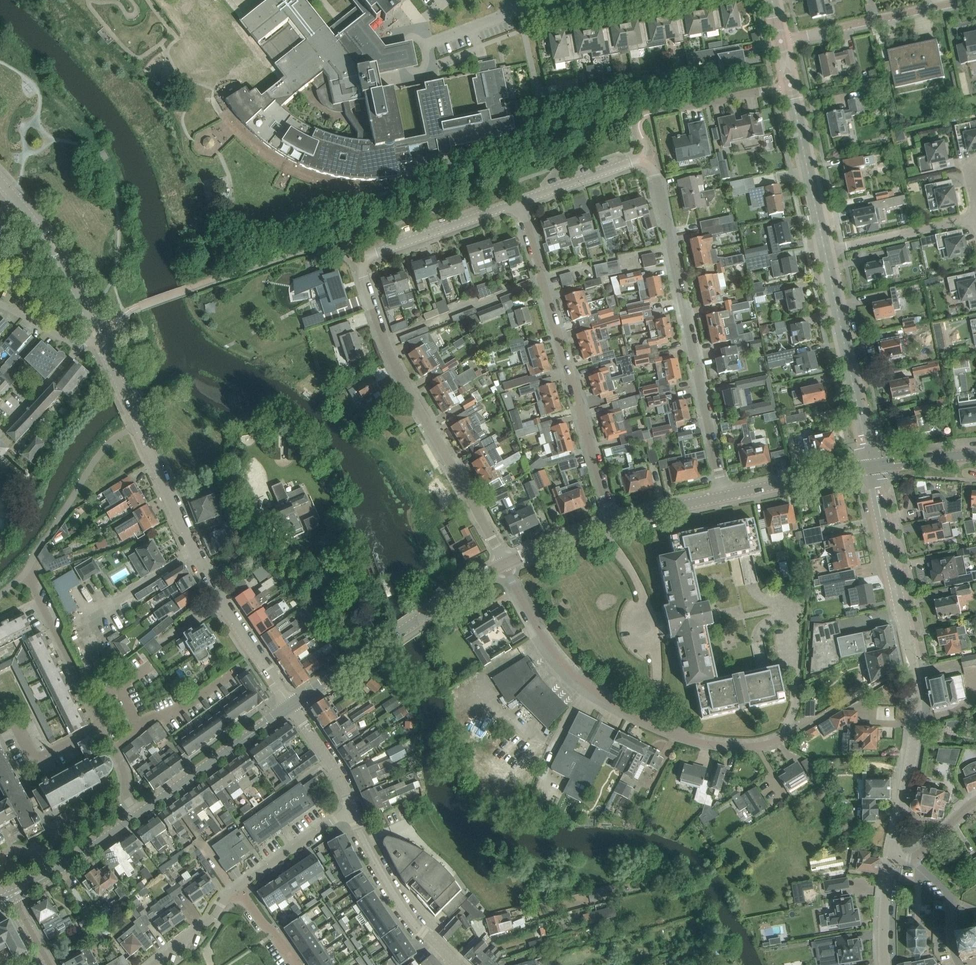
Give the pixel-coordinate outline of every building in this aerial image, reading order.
[(305,0),(268,0),(267,1),(246,18),(241,22),(224,0),(192,0),(198,7),(193,11),(227,54),(255,90),(249,93),(246,87),(226,100),(228,103),(230,107),(240,119),(250,131),(262,141),(274,151),(288,159),(301,166),(315,171),(330,175),(344,178),(359,180),(374,180),(389,179),(391,179),(393,179),(395,179),(397,178),(399,178),(401,178),(398,165),(411,162),(410,156),(438,151),(446,156),(451,148),(452,148),(457,147),(458,147),(463,146),(466,145),(471,144),(473,144),(478,143),(481,142),(486,141),(487,141),(492,140),(496,139),(501,138),(502,138),(507,137),(509,136),(508,131),(515,130),(513,121),(512,118),(512,117),(508,118),(505,103),(501,104),(500,100),(508,99),(508,98),(506,98),(505,95),(505,94),(506,94),(506,93),(506,92),(506,91),(506,90),(506,89),(506,88),(504,88),(503,85),(504,84),(504,83),(504,82),(504,81),(504,80),(504,79),(504,78),(502,78),(501,75),(502,75),(502,74),(502,73),(502,72),(502,71),(502,70),(502,69),(502,68),(498,69),(496,69),(494,60),(485,62),(482,62),(483,63),(478,64),(480,73),(475,74),(476,78),(472,79),(472,80),(473,84),(474,87),(475,91),(476,100),(477,104),(477,105),(483,104),(486,103),(486,107),(486,109),(487,109),(487,111),(485,112),(479,113),(475,114),(473,114),(469,115),(465,116),(461,116),(458,117),(454,118),(453,118),(452,114),(452,110),(451,108),(450,104),(449,99),(449,95),(448,93),(447,89),(447,86),(444,87),(443,80),(424,84),(424,85),(425,85),(426,91),(416,93),(425,136),(404,140),(403,136),(393,90),(393,89),(393,88),(382,91),(378,72),(379,72),(398,68),(396,57),(397,57),(398,57),(398,56),(399,55),(399,54),(399,53),(399,52),(398,52),(398,51),(397,51),(397,50),(396,50),(395,50),(394,48),(384,50),(377,41),(365,26),(374,19),(375,20),(381,16),(385,21),(401,8),(397,3),(401,0),(352,0),(356,4),(361,10),(351,18),(348,15),(342,19),(345,23),(332,34),(327,27),(311,7),(305,0)] [(811,0),(809,1),(813,18),(833,14),(832,7),(825,8),(823,0),(811,0)] [(716,9),(720,30),(738,26),(738,23),(740,23),(739,16),(737,16),(734,4),(721,6),(722,8),(716,9)] [(720,30),(716,9),(710,10),(710,8),(697,10),(701,33),(720,30)] [(683,36),(701,33),(697,10),(685,12),(685,15),(679,16),(683,36)] [(683,36),(679,16),(673,17),(673,15),(661,17),(665,39),(674,38),(675,44),(684,42),(683,36)] [(666,45),(665,39),(661,17),(648,19),(649,21),(643,22),(647,48),(666,45)] [(647,48),(643,22),(637,23),(636,21),(624,23),(628,46),(637,44),(638,50),(647,48)] [(619,47),(628,46),(624,23),(611,25),(612,27),(606,28),(611,55),(620,53),(619,47)] [(611,55),(606,28),(600,29),(600,27),(587,30),(592,58),(611,55)] [(592,58),(587,30),(575,32),(575,34),(569,35),(574,61),(583,60),(582,54),(591,52),(592,58)] [(965,35),(966,40),(965,40),(965,43),(966,42),(967,44),(958,46),(957,46),(961,64),(971,62),(969,54),(975,52),(975,33),(965,35)] [(574,61),(569,35),(563,36),(563,34),(550,36),(551,39),(549,39),(550,46),(552,46),(554,58),(564,57),(565,63),(574,61)] [(743,51),(737,52),(736,46),(742,45),(741,44),(713,49),(724,68),(745,64),(743,51)] [(921,44),(888,51),(891,62),(893,72),(892,72),(895,86),(908,83),(907,76),(930,71),(931,78),(944,75),(939,51),(923,55),(921,44)] [(855,63),(854,60),(852,51),(845,52),(845,53),(834,55),(821,57),(825,78),(838,75),(835,61),(846,58),(847,65),(855,63)] [(695,65),(693,53),(686,54),(688,66),(695,65)] [(595,77),(593,66),(585,67),(587,79),(595,77)] [(833,139),(843,137),(849,136),(845,116),(852,115),(852,116),(865,113),(861,98),(849,100),(851,111),(844,112),(844,111),(828,114),(833,139)] [(729,142),(746,138),(762,135),(760,122),(762,121),(761,120),(759,120),(758,114),(742,118),(743,121),(735,122),(733,116),(719,119),(725,148),(731,147),(729,142)] [(703,123),(689,125),(691,135),(679,138),(679,136),(676,137),(677,138),(672,139),(674,149),(675,149),(679,166),(688,164),(687,157),(706,153),(707,156),(710,155),(703,123)] [(972,132),(970,123),(955,126),(959,147),(967,146),(968,151),(975,150),(975,131),(972,132)] [(717,128),(711,129),(713,141),(719,140),(717,128)] [(921,174),(934,171),(944,169),(942,161),(948,160),(944,142),(926,146),(929,157),(918,159),(921,174)] [(861,172),(861,171),(860,167),(866,166),(864,157),(843,161),(845,170),(846,170),(847,175),(846,175),(850,194),(866,191),(862,172),(861,172)] [(716,160),(710,161),(711,168),(718,167),(717,162),(716,160)] [(725,160),(717,162),(718,167),(719,174),(720,179),(729,177),(726,165),(725,160)] [(711,168),(701,170),(701,171),(702,177),(719,174),(718,167),(711,168)] [(688,179),(679,181),(682,196),(703,192),(702,185),(700,177),(688,179)] [(740,180),(729,182),(730,190),(742,187),(740,180)] [(938,199),(940,209),(957,205),(954,188),(948,189),(946,181),(925,186),(928,201),(938,199)] [(758,218),(773,215),(783,213),(781,204),(782,203),(778,184),(759,188),(761,194),(766,193),(767,198),(754,201),(758,218)] [(703,192),(682,196),(685,211),(695,209),(706,206),(706,204),(711,203),(715,197),(713,189),(703,192)] [(644,198),(632,202),(637,219),(644,217),(647,230),(657,227),(656,224),(653,213),(649,214),(644,198)] [(607,203),(615,230),(627,226),(620,205),(621,205),(619,199),(607,203)] [(621,205),(620,205),(627,226),(628,232),(634,230),(631,220),(637,219),(632,202),(621,205)] [(607,203),(595,206),(604,233),(615,230),(607,203)] [(878,223),(875,207),(854,212),(857,227),(867,225),(868,232),(879,229),(877,223),(878,223)] [(598,230),(594,231),(589,215),(577,218),(584,243),(600,238),(598,230)] [(565,222),(566,221),(564,216),(552,219),(559,243),(560,248),(567,246),(566,244),(571,243),(565,222)] [(575,237),(582,235),(577,218),(566,221),(565,222),(571,243),(573,249),(578,247),(575,237)] [(547,247),(559,243),(552,219),(540,223),(547,247)] [(719,219),(707,221),(709,228),(720,226),(719,219)] [(703,237),(690,240),(693,254),(711,250),(710,243),(716,242),(715,236),(739,231),(737,222),(720,226),(709,228),(701,230),(703,237)] [(775,226),(768,228),(773,252),(781,251),(780,245),(791,243),(787,223),(777,225),(775,226)] [(950,259),(958,257),(968,255),(964,237),(958,239),(957,231),(936,235),(939,250),(948,248),(950,259)] [(513,266),(514,268),(518,267),(518,265),(522,263),(515,240),(503,243),(508,260),(511,259),(513,266)] [(491,247),(492,247),(490,241),(478,244),(486,269),(491,267),(492,270),(497,268),(499,274),(498,268),(491,247)] [(501,262),(508,260),(503,243),(492,247),(491,247),(498,268),(499,274),(504,272),(501,262)] [(479,271),(486,269),(478,244),(466,248),(474,275),(480,273),(479,271)] [(868,281),(878,279),(888,277),(888,276),(893,275),(891,265),(896,264),(896,266),(910,263),(909,257),(908,257),(907,255),(908,255),(906,245),(887,249),(889,257),(885,258),(886,261),(865,265),(868,281)] [(767,255),(765,247),(755,250),(757,257),(767,255)] [(711,250),(693,254),(696,268),(706,266),(714,265),(716,264),(718,269),(723,268),(744,263),(743,255),(724,259),(717,258),(716,249),(711,250)] [(797,273),(794,258),(785,259),(783,252),(745,260),(747,272),(772,266),(774,277),(774,278),(797,273)] [(644,268),(656,265),(654,253),(641,256),(644,268)] [(464,261),(461,262),(459,256),(448,260),(453,277),(459,275),(462,285),(471,282),(465,258),(464,259),(464,261)] [(436,263),(435,257),(423,261),(428,278),(434,276),(437,286),(442,285),(442,284),(436,263)] [(446,279),(453,277),(448,260),(436,263),(442,284),(442,285),(445,295),(450,293),(446,279)] [(615,274),(621,273),(619,260),(594,266),(597,278),(609,275),(615,274)] [(422,280),(428,278),(423,261),(411,264),(419,291),(425,290),(422,280)] [(708,276),(698,278),(701,292),(720,288),(726,287),(723,274),(725,273),(723,268),(718,269),(718,274),(716,274),(708,276)] [(341,291),(340,289),(340,288),(341,288),(341,287),(341,286),(340,285),(337,273),(323,278),(321,272),(296,280),(299,290),(311,289),(312,298),(318,297),(319,297),(320,300),(319,300),(319,301),(321,300),(325,314),(348,307),(342,291),(341,291)] [(563,288),(575,284),(571,272),(559,275),(563,288)] [(640,272),(619,277),(621,286),(637,282),(639,291),(641,291),(653,288),(661,287),(659,277),(654,278),(653,274),(645,276),(645,273),(640,273),(640,272)] [(413,304),(407,282),(404,273),(392,276),(400,303),(401,307),(402,307),(405,309),(412,307),(413,304)] [(970,281),(969,274),(948,278),(951,293),(960,291),(962,302),(969,300),(970,310),(975,308),(975,280),(970,281)] [(400,303),(392,276),(381,280),(389,306),(394,305),(395,308),(401,307),(400,303)] [(585,289),(609,282),(608,276),(584,283),(585,289)] [(488,289),(490,295),(503,290),(500,284),(488,289)] [(752,291),(751,291),(753,298),(764,296),(774,294),(773,287),(773,286),(763,288),(752,291)] [(641,302),(626,305),(628,315),(642,312),(651,310),(649,303),(659,301),(658,297),(663,296),(661,287),(653,288),(641,291),(639,291),(641,302)] [(895,310),(901,309),(896,287),(890,289),(893,300),(873,304),(877,320),(896,316),(895,310)] [(720,288),(701,292),(704,306),(714,304),(723,302),(720,288)] [(479,299),(490,295),(488,289),(477,293),(479,299)] [(513,300),(525,295),(523,289),(511,294),(513,300)] [(789,312),(792,311),(802,309),(800,303),(803,302),(800,289),(785,292),(785,291),(774,294),(776,299),(785,297),(789,312)] [(587,304),(585,298),(583,291),(565,296),(569,309),(587,304)] [(502,304),(513,300),(511,294),(500,298),(502,304)] [(449,311),(447,305),(445,300),(435,303),(437,309),(435,310),(437,316),(449,311)] [(465,318),(477,314),(481,323),(505,313),(501,304),(477,314),(475,308),(463,312),(465,318)] [(590,316),(588,309),(587,304),(569,309),(569,310),(568,312),(569,316),(571,316),(573,321),(590,316)] [(727,311),(706,316),(709,330),(730,326),(735,325),(732,312),(740,310),(739,304),(732,306),(726,307),(727,311)] [(598,312),(598,313),(600,321),(618,316),(619,316),(617,307),(611,309),(610,309),(598,312)] [(511,329),(522,326),(531,323),(527,308),(515,311),(514,309),(506,311),(511,329)] [(426,320),(437,316),(435,310),(423,314),(426,320)] [(454,323),(465,318),(463,312),(452,317),(454,323)] [(628,315),(630,323),(643,320),(642,312),(628,315)] [(403,313),(388,319),(393,332),(408,326),(403,313)] [(323,322),(321,314),(303,320),(305,328),(324,322),(324,321),(323,322)] [(649,318),(645,319),(646,325),(648,324),(650,332),(670,328),(668,318),(663,319),(662,315),(652,317),(649,318)] [(586,332),(577,335),(580,347),(598,342),(602,341),(599,330),(602,329),(603,330),(620,325),(618,316),(600,321),(592,324),(594,330),(586,332)] [(914,317),(902,320),(904,326),(915,324),(914,317)] [(790,326),(790,327),(785,328),(783,321),(774,324),(776,336),(791,332),(792,337),(791,337),(792,345),(798,344),(798,343),(810,341),(809,334),(810,333),(807,322),(790,326)] [(915,324),(904,326),(905,333),(917,330),(916,330),(920,329),(919,323),(915,324)] [(347,362),(354,360),(364,357),(356,332),(343,336),(339,325),(330,328),(336,348),(342,346),(347,362)] [(730,326),(709,330),(712,344),(733,340),(733,339),(738,338),(738,334),(736,334),(735,325),(730,326)] [(427,326),(415,331),(417,337),(429,333),(430,332),(427,326)] [(767,326),(760,327),(761,335),(769,333),(767,326)] [(31,346),(36,341),(30,335),(28,337),(19,328),(4,343),(8,347),(4,351),(11,356),(0,368),(5,373),(20,357),(31,346)] [(636,356),(633,357),(658,352),(656,345),(668,342),(667,339),(672,337),(670,328),(650,332),(651,338),(647,339),(647,340),(644,340),(642,343),(642,345),(635,347),(636,355),(636,356)] [(415,331),(399,337),(402,343),(410,340),(417,337),(415,331)] [(416,350),(409,354),(415,366),(431,357),(434,355),(437,353),(437,351),(438,349),(434,343),(431,342),(429,342),(429,333),(417,337),(410,340),(413,345),(416,350)] [(738,338),(733,339),(733,340),(733,344),(749,341),(748,336),(738,338)] [(885,359),(895,357),(905,355),(904,354),(910,353),(907,339),(901,340),(901,339),(881,343),(885,359)] [(598,342),(580,347),(584,360),(594,357),(598,356),(600,362),(599,362),(599,363),(609,360),(615,358),(613,351),(609,352),(605,340),(602,341),(598,342)] [(738,361),(737,353),(761,347),(760,341),(721,349),(722,358),(715,359),(719,374),(738,370),(736,361),(738,361)] [(542,344),(532,347),(526,349),(524,342),(509,346),(510,347),(507,348),(509,354),(519,351),(523,364),(526,363),(546,358),(542,344)] [(45,379),(64,359),(64,356),(62,354),(59,354),(58,356),(49,347),(47,349),(42,344),(35,351),(26,360),(38,372),(45,379)] [(771,355),(766,357),(768,364),(785,360),(786,364),(790,363),(796,361),(797,366),(794,366),(796,374),(804,372),(807,372),(817,369),(813,352),(796,357),(795,349),(782,353),(771,355)] [(658,352),(633,357),(635,367),(649,364),(653,365),(655,364),(656,367),(657,373),(678,369),(676,359),(671,360),(671,356),(659,358),(658,352)] [(623,375),(610,379),(611,381),(634,374),(630,361),(631,361),(630,358),(629,355),(615,359),(617,365),(620,364),(623,375)] [(21,375),(12,367),(21,358),(20,357),(5,373),(6,374),(4,375),(13,384),(21,375)] [(431,357),(415,366),(422,377),(431,372),(432,371),(437,368),(433,361),(431,357)] [(455,358),(440,367),(444,374),(453,368),(459,365),(455,358)] [(533,376),(540,374),(550,371),(546,358),(526,363),(529,371),(531,370),(533,376)] [(62,392),(69,398),(77,404),(82,399),(74,392),(89,374),(74,361),(52,386),(61,394),(62,392)] [(924,366),(913,369),(914,375),(925,373),(924,366)] [(471,370),(459,377),(453,368),(444,374),(436,379),(431,382),(434,388),(430,391),(437,402),(450,395),(450,394),(457,390),(466,385),(482,375),(479,370),(474,374),(471,370)] [(594,376),(589,377),(592,387),(604,383),(611,381),(610,379),(607,368),(605,368),(603,369),(593,372),(594,376)] [(656,385),(639,389),(641,398),(644,397),(643,396),(658,393),(658,394),(661,394),(671,392),(670,385),(676,383),(676,380),(680,379),(678,369),(657,373),(659,381),(656,382),(656,385)] [(370,377),(364,381),(361,376),(344,386),(355,405),(373,394),(376,399),(377,398),(380,404),(385,402),(370,377)] [(498,393),(505,391),(530,383),(528,376),(502,384),(503,385),(499,386),(497,380),(495,381),(498,393)] [(0,378),(0,394),(1,395),(4,397),(12,389),(0,378)] [(743,389),(761,385),(759,378),(727,385),(728,391),(722,392),(723,393),(725,399),(724,399),(726,410),(734,408),(734,409),(740,408),(739,407),(740,407),(742,416),(756,414),(754,405),(747,407),(743,389)] [(893,398),(903,396),(913,394),(918,393),(915,378),(909,379),(909,378),(890,383),(893,398)] [(604,383),(592,387),(595,396),(600,395),(601,399),(605,397),(610,396),(613,395),(612,391),(614,391),(611,381),(604,383)] [(538,383),(518,389),(521,397),(535,392),(538,403),(543,401),(557,397),(553,383),(544,386),(540,388),(538,383)] [(804,405),(814,402),(824,400),(820,383),(810,385),(811,388),(791,392),(793,400),(802,398),(804,405)] [(466,385),(457,390),(461,395),(469,390),(466,385)] [(39,418),(61,394),(52,386),(36,403),(30,410),(39,418)] [(514,408),(510,392),(501,395),(507,410),(514,408)] [(460,395),(455,398),(455,397),(452,399),(450,395),(437,402),(443,413),(459,404),(460,403),(465,410),(476,404),(472,397),(464,402),(460,395)] [(650,398),(645,399),(648,408),(661,406),(663,415),(666,414),(674,413),(687,410),(685,400),(680,401),(679,397),(672,399),(671,395),(665,396),(665,395),(650,398)] [(606,416),(601,417),(604,427),(616,423),(623,421),(620,411),(636,406),(634,396),(613,402),(611,403),(613,409),(605,412),(606,416)] [(538,403),(537,403),(541,417),(561,410),(557,397),(543,401),(538,403)] [(74,409),(77,404),(69,398),(66,402),(74,409)] [(959,403),(960,410),(961,415),(962,425),(975,423),(975,401),(959,403)] [(458,438),(479,426),(485,422),(476,413),(482,409),(479,403),(476,404),(465,410),(469,417),(451,427),(458,438)] [(927,414),(934,412),(933,405),(914,409),(916,417),(898,421),(901,437),(931,431),(929,424),(927,424),(925,418),(928,417),(927,414)] [(514,431),(522,429),(517,409),(509,411),(514,431)] [(779,419),(781,425),(806,420),(803,409),(780,414),(781,418),(779,419)] [(35,422),(39,418),(30,410),(7,434),(16,442),(35,422)] [(669,425),(651,429),(653,438),(665,435),(678,433),(676,426),(685,425),(684,421),(689,420),(687,410),(674,413),(666,414),(669,425)] [(756,466),(751,442),(747,420),(731,422),(733,431),(742,429),(744,438),(740,442),(741,444),(738,444),(743,468),(756,466)] [(616,423),(604,427),(607,436),(609,436),(610,440),(620,437),(625,435),(627,435),(623,421),(616,423)] [(549,444),(569,437),(565,424),(551,428),(551,426),(547,428),(546,426),(538,428),(540,435),(543,434),(546,444),(549,444)] [(56,425),(41,444),(35,439),(21,455),(35,466),(48,449),(46,448),(62,429),(56,425)] [(464,450),(480,441),(485,438),(479,426),(458,438),(464,450)] [(522,429),(514,431),(517,438),(536,433),(534,426),(522,429)] [(641,430),(628,434),(630,444),(644,441),(644,440),(650,438),(648,430),(641,431),(641,430)] [(691,431),(676,434),(681,456),(686,480),(700,478),(694,454),(685,456),(682,441),(693,439),(691,431)] [(803,440),(806,457),(826,453),(835,451),(833,443),(831,434),(803,440)] [(483,449),(494,442),(491,437),(480,443),(483,449)] [(552,457),(564,453),(573,451),(569,437),(549,444),(552,457)] [(650,438),(644,440),(644,441),(644,443),(647,443),(649,451),(647,451),(650,464),(657,462),(653,438),(650,438)] [(770,463),(768,453),(766,446),(764,439),(751,442),(756,466),(770,463)] [(9,450),(0,441),(0,459),(9,450)] [(502,461),(496,450),(498,449),(494,442),(483,449),(477,452),(481,459),(472,463),(478,475),(502,461)] [(628,444),(611,448),(613,454),(622,452),(626,454),(630,452),(628,444)] [(770,454),(771,460),(785,457),(784,451),(770,454)] [(502,479),(498,472),(521,459),(518,453),(502,461),(478,475),(485,486),(489,484),(490,486),(500,481),(503,486),(512,481),(509,475),(502,479)] [(681,456),(667,459),(672,483),(686,480),(681,456)] [(542,458),(529,468),(530,472),(548,467),(542,458)] [(575,460),(558,465),(560,472),(560,473),(566,488),(566,487),(566,489),(569,488),(563,471),(569,469),(569,470),(577,468),(575,460)] [(640,491),(634,467),(633,462),(632,462),(632,463),(628,464),(629,468),(618,470),(617,470),(622,487),(622,486),(624,486),(626,494),(640,491)] [(634,467),(640,491),(653,488),(647,464),(634,467)] [(546,488),(539,471),(533,473),(540,490),(546,488)] [(125,502),(141,493),(135,483),(133,484),(129,477),(110,488),(118,501),(109,506),(111,510),(107,513),(125,502)] [(538,496),(533,482),(526,485),(531,498),(538,496)] [(301,488),(295,490),(286,494),(281,483),(271,487),(280,508),(273,511),(273,512),(276,519),(278,520),(283,531),(285,536),(290,534),(291,538),(304,532),(293,509),(308,502),(301,488)] [(566,489),(574,510),(587,505),(579,484),(569,488),(566,489)] [(496,502),(505,498),(510,496),(506,487),(492,494),(496,502)] [(574,510),(566,489),(566,487),(566,488),(559,490),(553,492),(556,498),(555,498),(561,515),(574,510)] [(919,499),(917,499),(920,511),(924,510),(926,519),(940,516),(946,515),(962,512),(962,501),(955,504),(952,504),(949,503),(947,501),(946,498),(944,496),(941,495),(937,495),(933,496),(926,497),(924,487),(917,488),(919,499)] [(241,527),(238,518),(225,489),(198,499),(189,503),(197,524),(220,515),(230,539),(241,527)] [(132,511),(138,507),(147,502),(141,493),(125,502),(107,513),(110,519),(130,507),(132,511)] [(841,495),(814,501),(816,506),(817,506),(819,514),(826,512),(844,509),(844,508),(841,495)] [(537,524),(533,515),(527,501),(520,504),(523,510),(517,513),(525,530),(537,524)] [(130,528),(153,514),(148,505),(132,514),(135,519),(116,531),(117,533),(130,528)] [(777,508),(777,509),(783,533),(790,531),(796,530),(794,522),(795,522),(793,515),(791,506),(777,508)] [(525,530),(517,513),(515,507),(508,510),(502,512),(513,535),(525,530)] [(777,509),(764,511),(766,521),(769,535),(771,535),(773,543),(777,542),(784,540),(783,533),(777,509)] [(827,519),(818,521),(820,527),(837,523),(846,521),(844,509),(826,512),(827,519)] [(925,536),(923,536),(924,542),(926,542),(926,543),(936,541),(953,537),(950,523),(964,521),(962,512),(946,516),(946,515),(940,516),(926,519),(927,519),(929,527),(923,528),(925,536)] [(143,533),(151,529),(159,523),(153,514),(130,528),(117,533),(122,542),(142,530),(143,533)] [(459,550),(464,560),(458,563),(460,566),(464,575),(488,559),(488,554),(487,551),(485,549),(473,527),(472,525),(467,514),(446,526),(459,550)] [(319,526),(315,516),(303,521),(307,531),(319,526)] [(663,607),(670,639),(675,638),(686,686),(695,684),(702,718),(785,700),(777,667),(717,680),(706,626),(712,625),(708,603),(700,604),(692,567),(759,553),(752,519),(670,537),(674,555),(658,558),(669,606),(663,607)] [(973,520),(965,522),(967,535),(975,533),(975,532),(973,520)] [(820,527),(803,530),(805,538),(821,535),(820,527)] [(73,529),(66,533),(60,529),(51,540),(54,544),(75,532),(73,529)] [(821,535),(805,538),(806,546),(823,543),(821,535)] [(843,538),(823,543),(824,549),(833,548),(835,555),(853,552),(851,544),(854,543),(853,536),(843,538)] [(141,558),(137,560),(142,568),(145,566),(150,573),(165,564),(152,542),(136,551),(141,558)] [(39,559),(51,553),(46,544),(37,557),(39,559)] [(972,574),(968,575),(964,556),(970,555),(968,548),(958,551),(959,557),(928,563),(930,573),(933,573),(935,582),(944,580),(946,587),(955,584),(955,585),(964,583),(974,581),(972,574)] [(835,555),(826,557),(829,572),(849,568),(859,566),(857,559),(854,559),(853,552),(835,555)] [(42,565),(55,560),(51,553),(39,559),(42,565)] [(84,582),(100,572),(91,558),(75,568),(84,582)] [(47,574),(56,570),(60,568),(55,560),(42,565),(47,574)] [(779,563),(780,572),(782,572),(784,577),(789,576),(786,562),(779,563)] [(142,590),(135,595),(138,601),(154,591),(153,589),(158,586),(161,591),(180,579),(189,574),(188,573),(189,572),(188,570),(187,569),(186,568),(185,568),(183,565),(175,570),(157,581),(142,590)] [(271,575),(262,566),(252,573),(259,583),(271,575)] [(72,571),(51,583),(59,596),(80,584),(72,571)] [(819,580),(813,581),(814,587),(820,586),(842,581),(856,579),(855,578),(853,571),(841,573),(819,578),(819,580)] [(181,580),(154,598),(156,602),(164,597),(165,597),(168,595),(171,601),(188,590),(196,585),(194,582),(195,581),(193,578),(192,578),(190,575),(189,575),(181,580)] [(243,593),(235,599),(241,608),(261,594),(277,583),(273,576),(261,585),(262,587),(252,594),(249,589),(243,593)] [(857,578),(823,585),(824,589),(825,593),(826,597),(825,597),(825,598),(842,595),(843,595),(847,594),(848,593),(849,594),(850,604),(851,606),(850,606),(850,607),(858,606),(859,605),(859,606),(874,603),(870,585),(866,586),(859,587),(857,578)] [(237,591),(245,585),(247,584),(243,579),(233,586),(237,591)] [(261,594),(241,608),(247,616),(255,611),(261,607),(258,603),(264,599),(281,588),(277,583),(261,594)] [(955,598),(959,597),(972,595),(970,585),(951,589),(953,597),(935,601),(939,619),(943,618),(943,619),(959,615),(955,598)] [(179,596),(163,606),(166,611),(177,604),(180,609),(185,606),(194,601),(187,591),(179,596)] [(254,627),(280,608),(278,604),(265,613),(262,609),(248,618),(254,627)] [(525,636),(521,629),(520,628),(516,630),(502,606),(490,614),(489,612),(468,625),(474,635),(466,640),(483,666),(491,661),(477,640),(504,623),(511,634),(508,635),(513,643),(525,636)] [(271,622),(277,618),(284,613),(280,608),(254,627),(260,636),(274,626),(271,622)] [(28,631),(31,630),(23,613),(0,625),(0,646),(25,633),(28,631)] [(153,630),(139,641),(144,646),(153,639),(157,636),(174,623),(173,622),(169,617),(153,630)] [(267,646),(298,625),(295,621),(289,625),(286,620),(275,627),(261,637),(267,646)] [(864,654),(896,647),(891,626),(872,630),(863,632),(840,636),(839,632),(840,632),(838,621),(822,624),(814,624),(812,648),(813,648),(812,658),(811,658),(810,673),(822,671),(822,669),(831,667),(831,665),(841,663),(840,659),(864,654)] [(273,654),(287,644),(285,641),(302,630),(298,625),(267,646),(273,654)] [(198,661),(201,662),(208,658),(209,655),(205,649),(215,643),(204,626),(193,633),(191,630),(184,635),(185,636),(178,641),(183,648),(187,646),(194,656),(198,661)] [(948,654),(958,652),(961,652),(961,651),(970,649),(965,626),(938,632),(941,646),(946,645),(948,654)] [(72,734),(88,725),(42,633),(32,638),(28,631),(25,633),(28,640),(25,641),(72,734)] [(278,663),(311,640),(309,637),(299,644),(296,639),(287,644),(273,654),(278,663)] [(153,639),(144,646),(152,656),(161,648),(153,639)] [(284,671),(298,662),(296,658),(315,646),(311,640),(278,663),(284,671)] [(113,647),(98,653),(101,660),(116,654),(113,647)] [(867,667),(898,659),(896,647),(864,654),(867,667)] [(290,680),(322,658),(320,655),(302,667),(298,662),(284,671),(290,680)] [(308,675),(326,663),(330,660),(327,655),(322,658),(290,680),(296,689),(311,679),(308,675)] [(962,658),(964,668),(975,665),(975,655),(962,658)] [(57,741),(15,657),(0,665),(0,671),(12,665),(51,744),(57,741)] [(516,698),(539,721),(546,728),(567,707),(537,677),(525,658),(517,663),(492,679),(508,704),(516,698)] [(891,672),(900,670),(898,659),(867,667),(868,671),(870,683),(891,672)] [(248,690),(252,695),(260,689),(250,674),(241,681),(243,684),(247,690),(248,690)] [(933,709),(943,707),(951,706),(950,705),(959,703),(959,701),(968,699),(962,674),(945,678),(945,676),(927,679),(933,709)] [(243,684),(241,681),(238,676),(235,678),(241,686),(243,684)] [(857,692),(864,687),(862,682),(854,687),(857,692)] [(220,688),(226,696),(229,694),(223,686),(220,688)] [(260,689),(252,695),(259,705),(267,699),(260,689)] [(258,705),(259,705),(252,695),(248,690),(247,690),(239,696),(249,711),(258,705)] [(230,703),(241,717),(249,711),(239,696),(230,703)] [(320,725),(337,713),(327,697),(310,709),(320,725)] [(394,698),(388,702),(394,710),(400,706),(394,698)] [(202,701),(208,709),(211,707),(206,699),(202,701)] [(805,700),(804,716),(815,717),(815,701),(805,700)] [(232,723),(241,717),(230,703),(221,709),(222,710),(232,723)] [(404,707),(399,711),(403,718),(409,714),(404,707)] [(352,725),(351,724),(369,713),(365,708),(348,720),(349,721),(340,727),(336,722),(324,731),(330,739),(352,725)] [(233,724),(232,723),(222,710),(214,716),(224,731),(233,724)] [(830,718),(818,726),(825,737),(837,730),(846,724),(856,725),(857,712),(842,711),(830,718)] [(184,714),(189,723),(193,720),(187,712),(184,714)] [(586,742),(593,730),(597,721),(579,712),(551,766),(551,767),(551,768),(551,769),(552,770),(553,771),(569,779),(562,793),(582,803),(585,797),(584,797),(588,788),(590,789),(600,769),(599,769),(607,753),(608,753),(613,742),(618,732),(601,723),(590,745),(596,748),(589,761),(572,752),(579,739),(586,742)] [(320,725),(323,729),(340,717),(337,713),(320,725)] [(205,723),(215,737),(224,731),(214,716),(205,723)] [(289,721),(272,733),(282,747),(284,746),(294,739),(300,747),(305,743),(289,721)] [(157,722),(146,731),(156,744),(166,736),(157,722)] [(196,729),(207,744),(215,737),(205,723),(196,729)] [(358,734),(354,729),(352,725),(330,739),(336,749),(358,734)] [(808,740),(818,735),(813,728),(802,734),(804,737),(806,735),(808,740)] [(850,753),(866,754),(866,750),(875,750),(876,729),(848,728),(848,736),(852,736),(852,739),(855,739),(855,740),(851,740),(850,753)] [(187,735),(198,750),(207,744),(196,729),(187,735)] [(623,773),(639,742),(618,732),(613,742),(608,753),(616,758),(611,767),(623,773)] [(272,733),(263,740),(277,759),(282,756),(283,756),(289,752),(284,746),(282,747),(272,733)] [(186,752),(188,757),(198,750),(187,735),(178,742),(180,744),(177,747),(182,755),(186,752)] [(350,769),(358,764),(362,761),(360,757),(373,748),(372,747),(383,740),(380,735),(365,745),(344,760),(350,769)] [(365,745),(363,741),(359,736),(338,751),(344,760),(365,745)] [(100,757),(91,742),(89,738),(78,744),(87,760),(86,760),(86,761),(80,765),(79,764),(69,769),(70,770),(48,783),(46,779),(42,782),(44,785),(39,788),(40,789),(32,793),(35,798),(29,801),(34,809),(40,806),(43,813),(51,809),(52,810),(83,793),(84,795),(85,794),(93,790),(92,788),(100,783),(99,780),(109,775),(108,774),(112,770),(113,765),(110,760),(105,758),(100,759),(99,757),(100,757)] [(137,738),(131,743),(137,751),(144,746),(137,738)] [(263,740),(248,751),(254,759),(258,764),(267,757),(274,767),(272,769),(279,778),(286,772),(277,759),(263,740)] [(645,765),(657,771),(663,758),(658,756),(660,753),(639,742),(623,773),(633,778),(637,780),(643,767),(644,768),(645,765)] [(122,750),(129,758),(137,751),(131,743),(122,750)] [(401,744),(387,751),(387,752),(392,763),(407,756),(401,744)] [(959,760),(962,748),(954,748),(952,759),(959,760)] [(0,749),(0,789),(1,791),(20,825),(28,840),(45,831),(34,809),(29,801),(0,749)] [(187,768),(176,753),(175,754),(171,749),(168,751),(164,754),(178,773),(187,768)] [(282,756),(277,759),(286,772),(291,779),(292,780),(310,767),(317,762),(318,761),(311,751),(298,760),(291,750),(289,752),(283,756),(282,756)] [(178,773),(164,754),(161,757),(157,752),(153,756),(170,779),(178,773)] [(255,766),(251,761),(245,753),(235,760),(252,783),(258,779),(255,774),(251,769),(255,766)] [(162,785),(170,779),(153,756),(149,759),(152,762),(148,765),(162,785)] [(246,788),(252,783),(235,760),(226,767),(242,790),(246,788)] [(377,778),(395,770),(400,768),(398,763),(380,771),(355,781),(360,792),(378,783),(376,778),(377,777),(377,778)] [(789,771),(779,778),(784,786),(789,794),(808,782),(802,771),(796,763),(787,768),(789,771)] [(972,764),(969,765),(963,770),(966,777),(968,776),(969,778),(965,779),(970,792),(975,790),(975,763),(972,764)] [(355,781),(380,771),(376,764),(366,768),(364,765),(351,771),(355,781)] [(154,791),(162,785),(148,765),(141,770),(145,775),(144,776),(154,791)] [(680,779),(679,781),(698,787),(701,788),(697,803),(704,805),(705,805),(710,782),(703,780),(706,768),(698,766),(697,768),(684,765),(683,770),(682,770),(681,772),(682,772),(680,779)] [(710,782),(705,805),(711,807),(714,795),(718,796),(722,784),(724,777),(727,768),(716,765),(711,782),(710,782)] [(241,790),(242,790),(226,767),(216,774),(225,787),(231,795),(240,788),(241,790)] [(812,767),(805,771),(810,778),(816,774),(812,767)] [(221,790),(225,787),(216,774),(206,781),(212,789),(219,800),(223,805),(227,810),(230,807),(226,802),(228,800),(221,790)] [(875,800),(889,799),(889,779),(863,779),(863,799),(862,799),(862,822),(875,821),(875,816),(877,816),(877,805),(875,805),(875,800)] [(619,781),(602,813),(605,815),(612,803),(618,806),(617,808),(623,811),(625,809),(626,810),(631,801),(620,795),(626,785),(619,781)] [(218,801),(210,790),(205,782),(195,789),(209,808),(213,804),(218,801)] [(245,823),(253,835),(259,844),(271,835),(271,834),(275,831),(277,835),(281,832),(279,829),(287,823),(314,804),(300,784),(245,823)] [(930,790),(930,786),(921,784),(917,802),(915,803),(914,804),(913,804),(913,805),(913,806),(913,807),(913,808),(913,809),(913,810),(914,811),(915,812),(929,815),(929,818),(938,820),(938,817),(943,818),(946,802),(949,803),(951,794),(930,790)] [(370,789),(361,793),(365,804),(395,791),(393,786),(383,791),(380,785),(370,789)] [(753,816),(758,812),(767,807),(755,788),(745,795),(742,791),(732,797),(740,811),(747,806),(753,816)] [(203,812),(209,808),(195,789),(187,795),(196,807),(195,808),(197,811),(195,813),(203,823),(204,822),(203,820),(207,817),(203,812)] [(20,825),(1,791),(0,791),(0,828),(11,822),(13,825),(17,827),(20,825)] [(395,791),(365,804),(370,814),(379,810),(383,808),(384,810),(384,811),(385,811),(385,810),(390,808),(391,807),(390,804),(401,799),(399,795),(397,796),(395,791)] [(201,824),(203,823),(195,813),(197,811),(195,808),(196,807),(187,795),(178,801),(195,825),(200,822),(201,824)] [(570,816),(577,802),(562,795),(556,809),(570,816)] [(250,801),(254,807),(258,804),(254,798),(250,801)] [(202,835),(195,825),(178,801),(169,808),(178,820),(182,817),(197,838),(202,835)] [(244,815),(252,808),(248,803),(240,809),(244,815)] [(188,834),(178,820),(169,808),(159,815),(168,827),(172,824),(177,830),(176,831),(180,836),(182,835),(184,837),(188,834)] [(826,819),(822,813),(806,824),(809,830),(826,819)] [(226,827),(235,821),(230,815),(221,821),(226,827)] [(150,821),(146,824),(159,841),(164,847),(168,844),(160,834),(166,830),(166,829),(162,824),(156,816),(150,821)] [(800,817),(791,823),(798,834),(807,829),(800,817)] [(211,818),(206,822),(215,835),(221,831),(211,818)] [(146,824),(135,831),(141,839),(145,845),(151,841),(161,854),(165,851),(166,850),(164,847),(159,841),(146,824)] [(217,860),(226,872),(243,860),(241,858),(250,852),(240,839),(243,837),(237,829),(212,847),(220,858),(217,860)] [(132,834),(119,843),(129,857),(130,857),(135,865),(139,863),(137,861),(144,856),(139,849),(142,847),(138,842),(132,834)] [(328,844),(332,852),(349,843),(345,835),(345,834),(327,843),(327,844),(328,844)] [(394,839),(389,838),(388,837),(387,837),(386,838),(385,839),(384,839),(384,840),(383,840),(383,841),(383,842),(383,843),(383,844),(384,845),(385,846),(386,847),(387,847),(388,847),(395,855),(391,859),(390,857),(396,869),(402,880),(438,863),(436,861),(435,862),(435,863),(432,860),(432,859),(433,859),(431,858),(419,850),(415,848),(407,844),(394,839)] [(119,843),(110,850),(129,877),(132,875),(135,873),(133,870),(126,860),(130,857),(129,857),(119,843)] [(336,860),(354,852),(349,843),(332,852),(336,860)] [(192,844),(182,851),(186,856),(193,851),(196,849),(192,844)] [(196,849),(193,851),(201,861),(200,862),(207,871),(211,868),(197,848),(196,849)] [(110,850),(100,857),(101,857),(106,865),(111,871),(113,869),(124,884),(131,879),(129,877),(110,850)] [(175,864),(186,856),(182,851),(171,858),(172,859),(175,863),(175,864)] [(871,853),(861,852),(853,851),(850,869),(858,870),(868,871),(878,874),(881,855),(871,854),(871,853)] [(341,869),(358,860),(354,852),(336,860),(341,869)] [(313,854),(312,854),(313,855),(305,860),(316,876),(323,870),(324,871),(324,870),(313,854)] [(844,866),(843,858),(836,859),(835,854),(809,857),(811,870),(844,866)] [(172,859),(159,868),(162,872),(175,863),(172,859)] [(316,876),(305,860),(297,865),(308,881),(316,876)] [(345,878),(363,869),(362,868),(362,869),(358,860),(341,869),(345,877),(345,878)] [(451,878),(452,877),(442,867),(438,863),(402,880),(406,886),(407,885),(406,885),(413,879),(416,882),(411,887),(427,903),(431,898),(434,901),(430,906),(437,913),(434,916),(435,917),(442,910),(449,918),(461,906),(470,914),(466,918),(468,921),(485,916),(460,891),(461,890),(458,885),(455,880),(454,881),(454,882),(450,878),(451,878)] [(308,881),(297,865),(289,871),(301,889),(302,889),(300,886),(308,881)] [(110,873),(106,867),(99,872),(98,871),(95,873),(94,871),(86,877),(88,879),(83,883),(89,892),(94,888),(99,895),(107,889),(109,892),(114,888),(112,886),(115,884),(118,888),(115,890),(121,898),(116,902),(121,908),(131,901),(129,899),(130,898),(111,873),(110,873)] [(215,887),(210,879),(204,871),(199,875),(197,873),(191,877),(204,895),(215,887)] [(301,889),(289,871),(281,876),(294,895),(294,894),(301,889)] [(154,877),(150,872),(143,877),(147,882),(154,877)] [(346,884),(352,892),(368,881),(362,873),(362,872),(346,884)] [(294,895),(281,876),(273,881),(286,901),(294,895)] [(193,903),(204,895),(191,877),(185,882),(186,884),(181,887),(178,882),(172,887),(177,895),(184,890),(193,903)] [(842,879),(825,882),(826,892),(844,889),(842,879)] [(149,892),(141,881),(135,885),(143,896),(149,892)] [(286,901),(273,881),(265,887),(278,905),(285,900),(286,901)] [(352,892),(358,901),(356,903),(357,903),(375,891),(374,890),(374,891),(368,881),(352,892)] [(612,886),(587,891),(590,901),(614,895),(612,886)] [(172,898),(177,895),(172,887),(166,890),(172,898)] [(257,892),(268,909),(268,908),(276,903),(277,906),(278,905),(265,887),(257,892)] [(361,913),(379,901),(373,892),(375,891),(357,903),(363,911),(360,913),(361,913)] [(851,899),(850,894),(835,897),(836,901),(835,901),(837,913),(827,915),(828,925),(839,924),(840,928),(856,926),(856,921),(860,920),(858,909),(854,910),(852,899),(851,899)] [(147,913),(134,895),(130,898),(129,899),(131,901),(142,916),(147,913)] [(63,920),(61,917),(67,914),(64,909),(59,912),(55,906),(53,908),(47,898),(31,907),(40,924),(42,923),(45,928),(53,924),(54,925),(63,920)] [(169,904),(162,909),(174,926),(186,918),(180,910),(174,901),(169,904)] [(367,922),(385,910),(379,901),(361,913),(367,922)] [(614,907),(589,913),(591,923),(617,917),(614,907)] [(154,912),(149,916),(156,927),(162,935),(174,926),(162,909),(155,914),(154,912)] [(373,931),(391,919),(385,910),(367,922),(367,923),(369,921),(375,929),(372,931),(373,931)] [(439,933),(447,940),(462,924),(466,930),(471,927),(467,921),(468,921),(461,910),(457,914),(439,933)] [(488,928),(511,922),(509,913),(486,919),(488,928)] [(284,929),(290,937),(308,924),(305,926),(300,918),(300,917),(284,928),(284,929)] [(509,930),(525,923),(523,918),(513,923),(514,925),(512,925),(511,922),(488,928),(491,935),(506,932),(509,930)] [(373,931),(379,940),(398,927),(397,927),(391,919),(373,931)] [(3,963),(14,958),(27,951),(9,920),(0,925),(0,964),(3,963)] [(975,923),(975,922),(974,923),(975,924),(973,927),(972,927),(972,929),(973,929),(975,932),(973,934),(963,936),(962,935),(958,936),(959,941),(960,940),(963,956),(961,956),(962,961),(967,960),(967,959),(975,957),(975,923)] [(153,945),(146,937),(136,924),(117,940),(130,956),(141,947),(145,952),(153,945)] [(295,945),(314,933),(308,924),(290,937),(295,945)] [(898,964),(936,964),(938,963),(934,958),(921,960),(920,954),(921,954),(923,954),(922,953),(926,949),(927,949),(927,948),(927,940),(926,930),(921,925),(914,925),(909,931),(908,932),(909,932),(908,941),(909,948),(909,949),(909,950),(910,950),(914,954),(915,954),(916,961),(898,964)] [(385,949),(404,936),(398,927),(379,940),(385,949)] [(314,933),(295,945),(301,954),(320,941),(319,941),(314,933)] [(816,941),(816,942),(817,948),(826,947),(827,955),(831,954),(832,964),(833,964),(862,960),(860,950),(863,950),(861,940),(854,941),(849,942),(848,936),(849,936),(848,935),(816,941)] [(392,957),(410,945),(404,936),(385,949),(388,947),(394,955),(392,957)] [(480,949),(485,943),(483,941),(482,942),(480,940),(464,956),(472,963),(482,952),(480,949)] [(307,962),(326,949),(320,941),(301,954),(307,962)] [(397,964),(400,964),(417,954),(416,953),(416,954),(410,945),(392,957),(397,964)] [(498,949),(494,946),(485,955),(482,952),(472,963),(474,964),(482,964),(498,949)] [(88,947),(61,962),(62,964),(98,964),(88,947)] [(309,964),(321,964),(331,958),(326,950),(326,949),(307,962),(309,964)] [(494,963),(493,962),(502,953),(498,949),(482,964),(492,964),(494,963)] [(513,950),(505,954),(507,959),(515,955),(513,950)] [(117,959),(121,964),(129,964),(126,959),(123,955),(117,959)] [(433,956),(421,964),(441,964),(433,956)]
